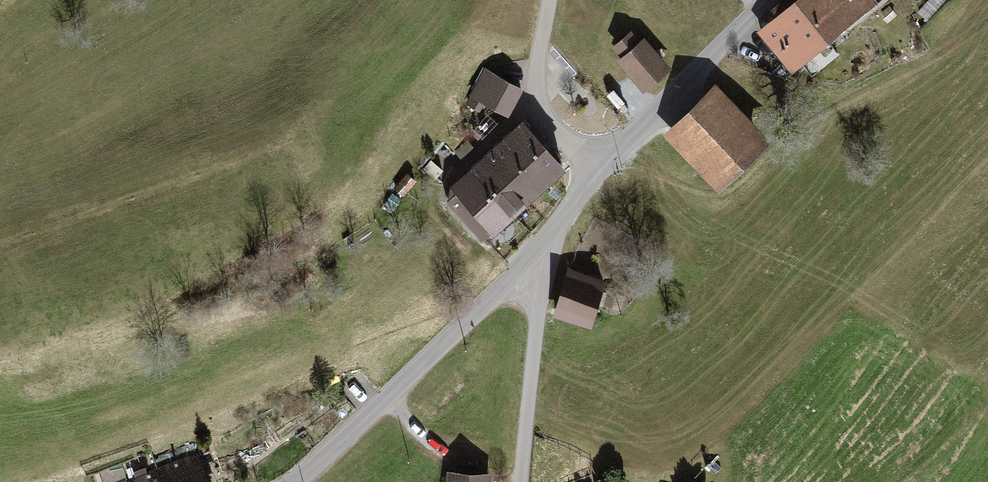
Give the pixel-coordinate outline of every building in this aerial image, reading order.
[(820,0),(803,0),(796,6),(827,43),(844,29),(820,0)] [(844,29),(874,5),(870,0),(820,0),(844,29)] [(827,43),(796,6),(760,35),(792,73),(827,43)] [(613,49),(623,61),(642,45),(632,34),(613,49)] [(623,61),(619,64),(643,93),(669,72),(645,43),(642,45),(623,61)] [(486,72),(472,99),(508,118),(522,90),(486,72)] [(717,89),(664,140),(721,198),(774,147),(717,89)] [(515,136),(555,178),(567,167),(527,125),(515,136)] [(555,178),(515,136),(498,152),(537,195),(555,178)] [(537,195),(498,152),(473,175),(513,218),(537,195)] [(418,183),(408,174),(393,191),(402,200),(418,183)] [(513,218),(473,175),(455,192),(495,234),(513,218)] [(574,272),(562,315),(601,326),(613,283),(574,272)] [(123,463),(98,472),(102,481),(122,481),(129,479),(130,481),(163,481),(158,469),(152,452),(123,463)] [(199,454),(158,469),(163,481),(209,481),(199,454)] [(449,471),(449,481),(498,481),(498,474),(449,471)]
